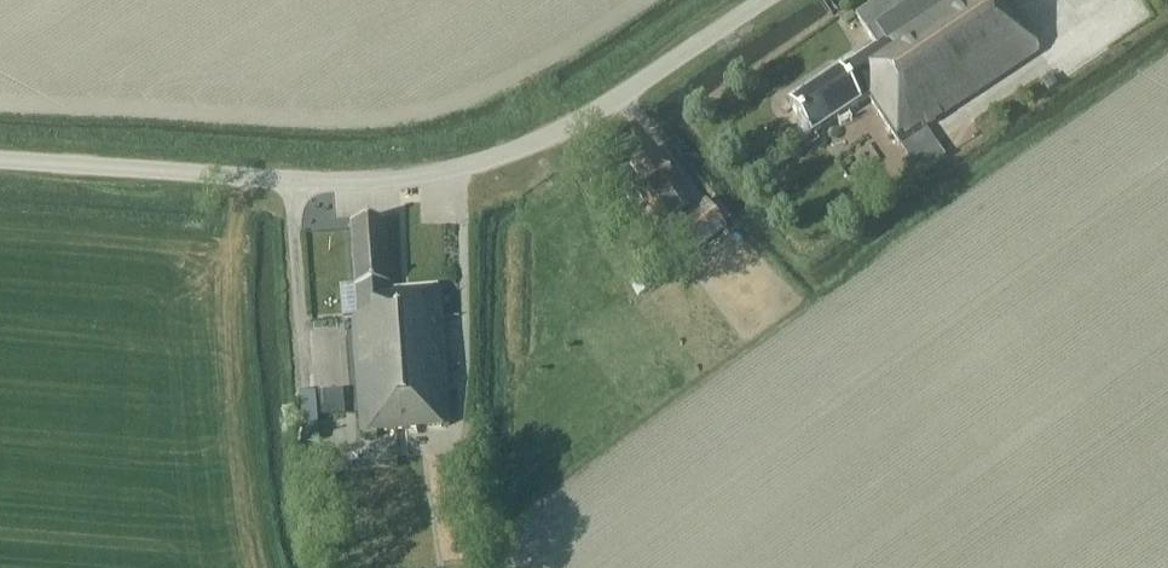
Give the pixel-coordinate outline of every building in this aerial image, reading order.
[(900,145),(1041,52),(1007,0),(880,0),(856,16),(877,48),(857,62),(852,60),(844,65),(844,70),(790,106),(811,138),(868,99),(900,145)] [(1042,83),(1049,92),(1056,87),(1050,78),(1042,83)] [(921,172),(948,154),(929,127),(902,144),(921,172)] [(673,186),(675,185),(662,165),(660,167),(649,151),(629,165),(639,179),(629,186),(634,193),(626,198),(635,212),(643,206),(643,207),(651,201),(668,225),(690,210),(673,186)] [(712,211),(723,225),(731,219),(721,204),(712,211)] [(712,211),(708,205),(669,234),(687,258),(726,230),(723,225),(712,211)] [(353,317),(362,433),(449,426),(439,289),(389,292),(384,223),(351,225),(358,316),(353,317)] [(307,441),(321,441),(320,412),(347,411),(346,388),(305,390),(307,441)]
